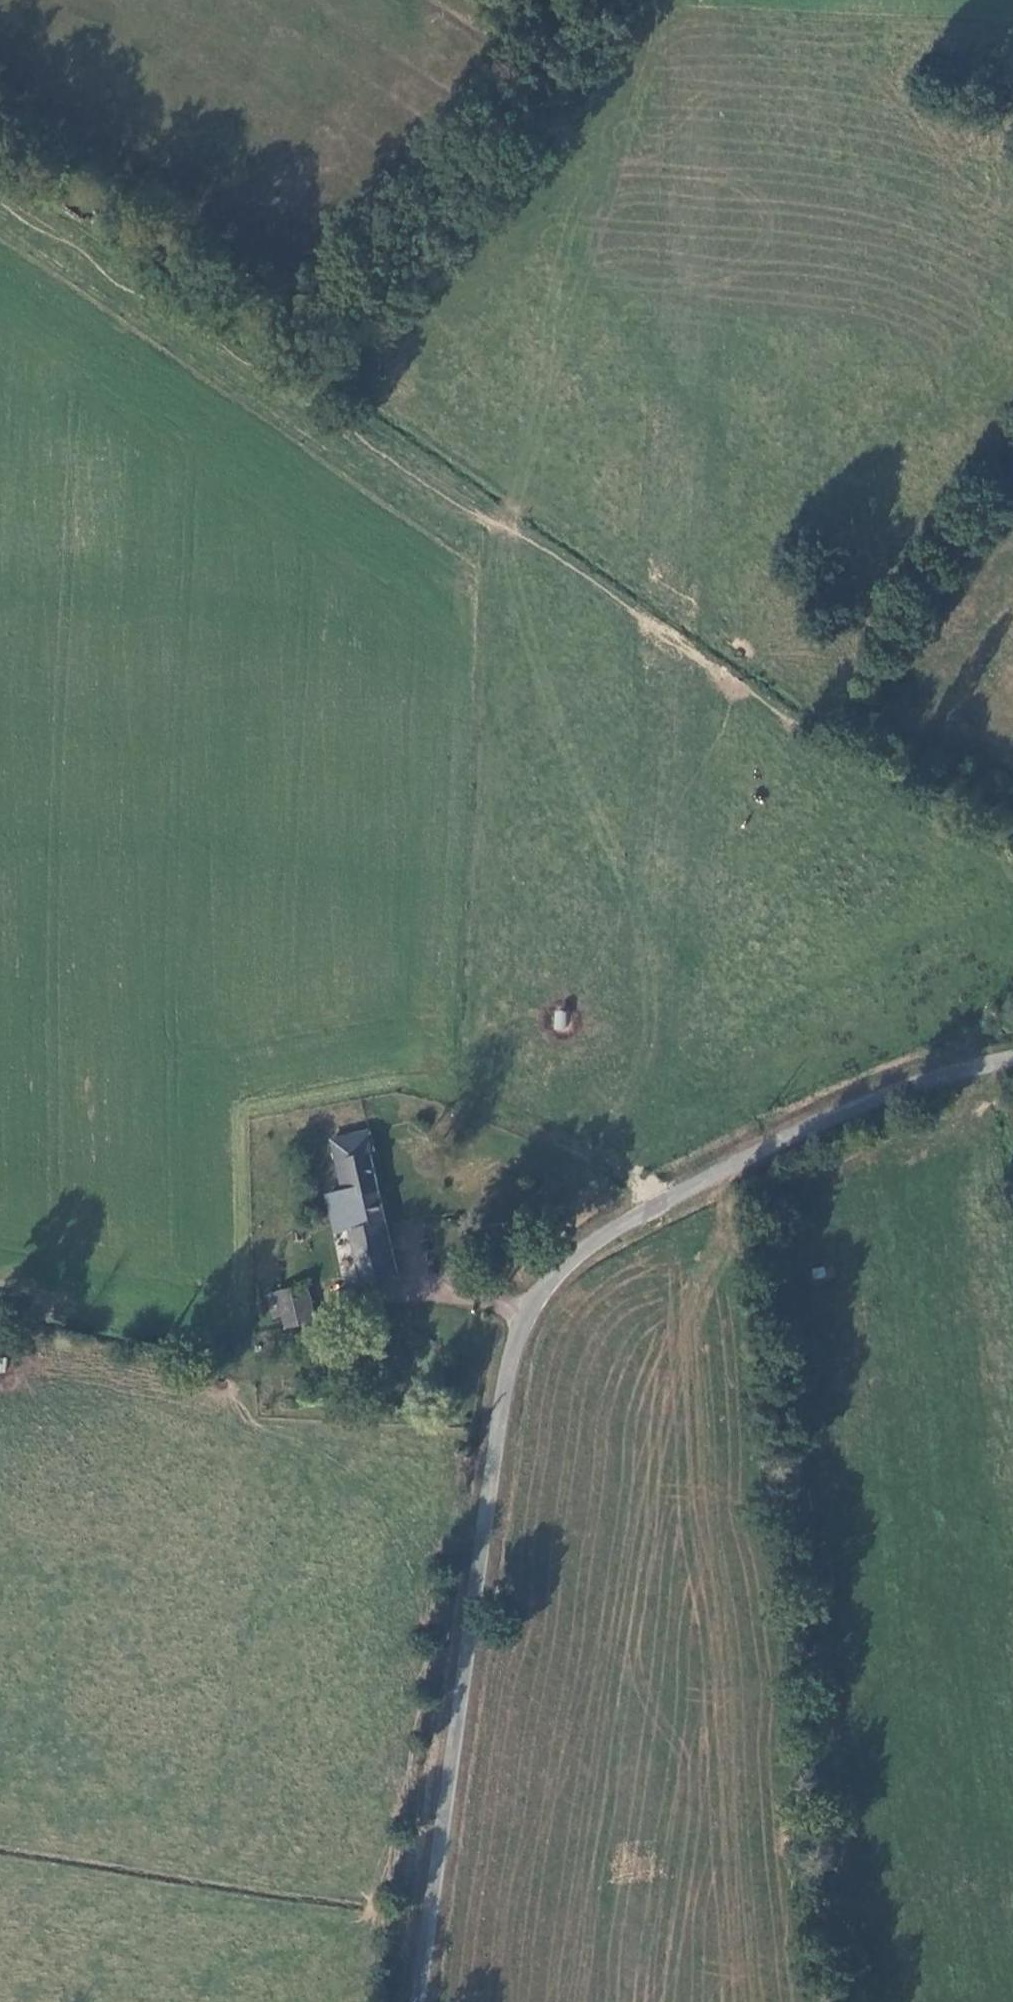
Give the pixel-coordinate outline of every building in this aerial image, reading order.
[(378,1153),(374,1132),(335,1141),(348,1201),(352,1200),(359,1229),(354,1231),(365,1280),(399,1272),(374,1154),(378,1153)] [(312,1285),(283,1290),(290,1329),(319,1325),(312,1285)]
